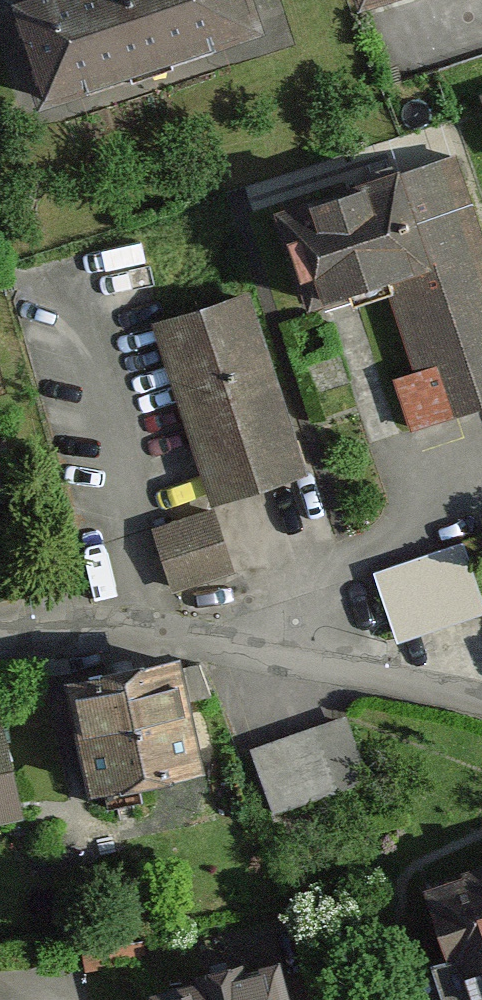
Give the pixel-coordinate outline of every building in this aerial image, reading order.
[(32,113),(250,40),(237,0),(34,0),(0,11),(0,19),(32,113)] [(359,15),(405,0),(354,0),(359,15)] [(316,313),(389,289),(418,377),(398,383),(416,437),(481,414),(481,233),(457,160),(284,218),(316,313)] [(152,329),(209,507),(303,478),(246,300),(152,329)] [(174,596),(231,580),(213,517),(156,534),(174,596)] [(481,617),(481,606),(464,552),(376,583),(398,646),(481,617)] [(99,797),(212,769),(184,656),(71,685),(99,797)] [(256,750),(277,812),(374,780),(354,718),(256,750)] [(22,816),(0,726),(0,821),(22,816)] [(475,999),(481,999),(481,872),(437,887),(475,999)] [(159,999),(291,999),(279,958),(157,991),(159,999)]
